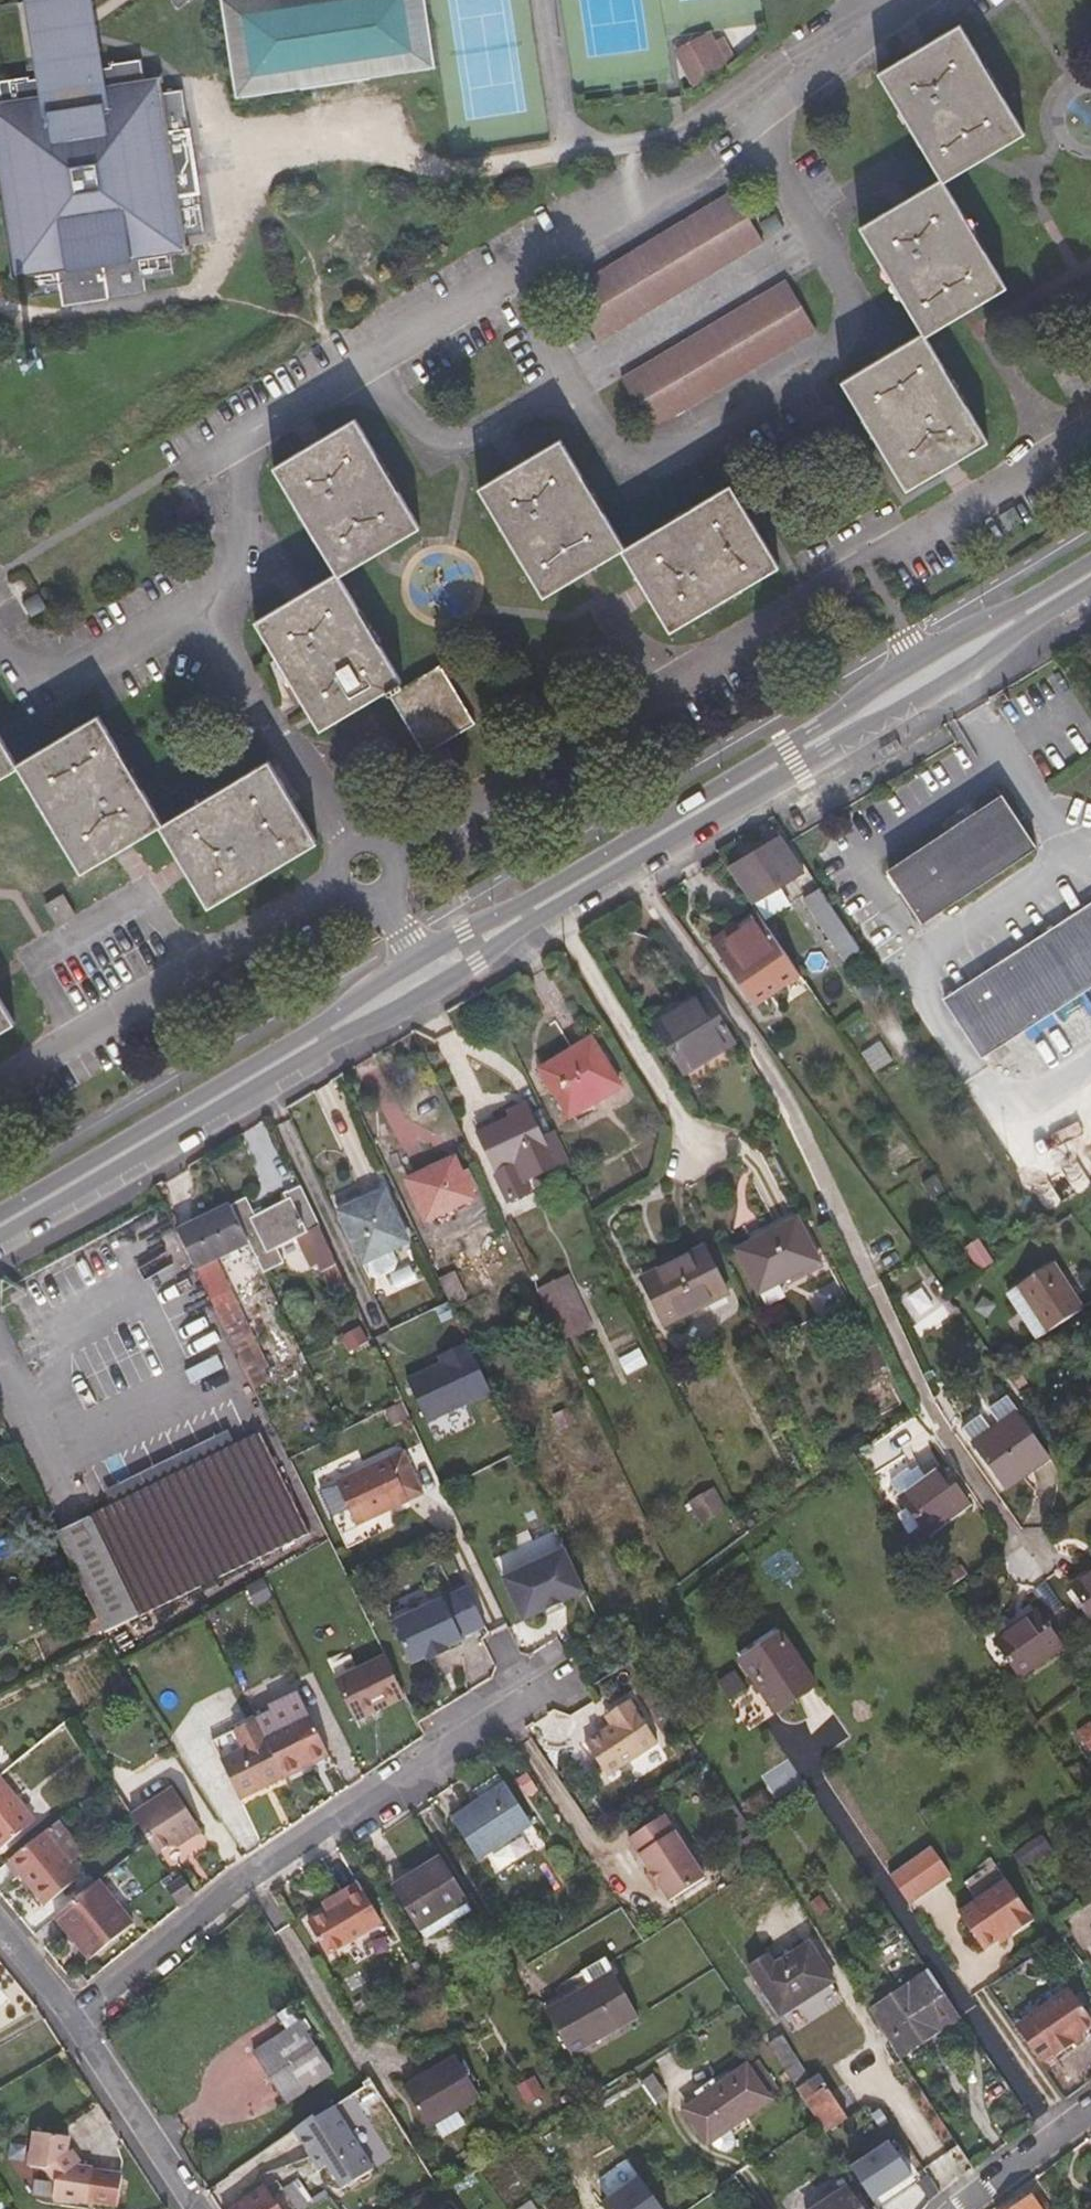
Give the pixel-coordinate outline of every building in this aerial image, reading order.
[(27,0),(16,0),(25,62),(36,60),(27,0)] [(36,60),(94,52),(86,0),(27,0),(36,60)] [(431,65),(421,0),(218,0),(232,96),(431,65)] [(942,179),(943,181),(979,159),(990,153),(1024,132),(960,24),(879,73),(942,179)] [(701,69),(728,49),(716,34),(689,54),(701,69)] [(96,51),(94,52),(36,60),(37,69),(26,71),(26,68),(0,72),(0,116),(22,271),(25,289),(59,284),(61,298),(142,287),(141,274),(170,269),(168,252),(165,233),(183,230),(200,227),(179,83),(162,85),(143,88),(141,71),(138,52),(107,57),(107,60),(97,61),(96,51)] [(160,68),(141,71),(143,88),(162,85),(160,68)] [(707,91),(721,81),(711,69),(697,79),(707,91)] [(22,271),(0,116),(0,255),(3,274),(22,271)] [(925,333),(925,336),(1006,286),(943,181),(942,179),(862,226),(925,333)] [(725,193),(561,290),(576,316),(590,340),(754,242),(725,193)] [(186,249),(183,230),(165,233),(168,252),(186,249)] [(777,283),(614,379),(628,405),(643,431),(806,333),(777,283)] [(925,336),(925,333),(844,381),(907,488),(987,439),(925,336)] [(1085,383),(1084,382),(1072,362),(1054,372),(1067,394),(1085,383)] [(338,573),(339,574),(419,527),(356,420),(275,468),(338,573)] [(622,549),(624,548),(560,440),(481,488),(545,596),(578,576),(622,549)] [(624,548),(622,549),(670,631),(779,565),(731,486),(624,548)] [(339,574),(338,573),(256,622),(322,729),(387,690),(405,686),(339,574)] [(405,686),(387,690),(426,752),(430,749),(436,745),(444,740),(476,722),(440,664),(405,686)] [(18,764),(19,767),(83,871),(161,826),(163,825),(100,717),(18,764)] [(18,764),(0,736),(0,778),(19,767),(18,764)] [(163,825),(161,826),(209,906),(317,842),(269,762),(163,825)] [(928,921),(1040,846),(1007,795),(894,872),(928,921)] [(735,867),(756,901),(804,869),(783,837),(735,867)] [(821,886),(804,896),(843,960),(860,949),(821,886)] [(58,927),(78,915),(64,894),(45,905),(58,927)] [(1090,987),(1090,906),(950,999),(987,1055),(1090,987)] [(756,1003),(801,972),(759,911),(714,940),(756,1003)] [(687,1073),(738,1043),(709,995),(658,1024),(687,1073)] [(15,1022),(0,998),(0,1031),(15,1022)] [(575,1122),(625,1092),(597,1044),(547,1075),(575,1122)] [(498,1168),(546,1144),(530,1108),(481,1131),(498,1168)] [(430,1219),(474,1197),(454,1158),(411,1178),(430,1219)] [(333,1296),(350,1288),(342,1272),(335,1255),(321,1225),(301,1184),(283,1193),(285,1198),(256,1213),(247,1195),(231,1203),(249,1241),(264,1270),(284,1259),(279,1246),(295,1238),(306,1260),(314,1256),(317,1263),(333,1296)] [(364,1202),(340,1213),(363,1263),(409,1241),(386,1192),(364,1202)] [(337,1205),(340,1213),(364,1202),(360,1195),(337,1205)] [(749,1272),(808,1242),(785,1202),(728,1231),(749,1272)] [(231,1203),(176,1230),(195,1267),(216,1257),(249,1241),(231,1203)] [(216,1257),(195,1267),(253,1385),(267,1378),(262,1365),(268,1362),(216,1257)] [(1047,1332),(1083,1307),(1055,1263),(1018,1285),(1047,1332)] [(676,1339),(735,1310),(713,1269),(654,1299),(676,1339)] [(538,1286),(558,1339),(592,1327),(572,1273),(538,1286)] [(382,1357),(397,1389),(414,1380),(400,1348),(382,1357)] [(1000,1494),(1045,1463),(1014,1418),(969,1449),(1000,1494)] [(101,1621),(103,1627),(307,1528),(259,1430),(55,1528),(77,1573),(101,1621)] [(411,1504),(391,1460),(339,1485),(359,1528),(411,1504)] [(926,1534),(969,1506),(943,1469),(901,1498),(926,1534)] [(701,1524),(726,1510),(714,1487),(689,1501),(701,1524)] [(589,1595),(568,1552),(506,1582),(526,1624),(548,1614),(567,1605),(589,1595)] [(1070,1592),(1090,1622),(1090,1578),(1070,1592)] [(468,1587),(393,1624),(413,1664),(428,1656),(449,1646),(464,1638),(463,1636),(486,1624),(468,1587)] [(567,1605),(548,1614),(550,1619),(569,1610),(567,1605)] [(1062,1608),(1041,1624),(1033,1614),(992,1643),(1017,1678),(1080,1634),(1062,1608)] [(98,1642),(108,1637),(103,1627),(101,1621),(90,1626),(98,1642)] [(747,1669),(786,1642),(782,1636),(743,1663),(747,1669)] [(821,1693),(786,1642),(747,1669),(781,1720),(821,1693)] [(450,1649),(449,1646),(428,1656),(429,1659),(450,1649)] [(405,1695),(383,1652),(334,1676),(356,1719),(405,1695)] [(631,1702),(613,1714),(619,1723),(612,1727),(586,1744),(608,1778),(659,1744),(631,1702)] [(309,1707),(264,1729),(286,1773),(312,1760),(309,1752),(326,1742),(309,1707)] [(619,1723),(613,1714),(606,1718),(612,1727),(619,1723)] [(264,1729),(257,1716),(235,1727),(243,1744),(223,1756),(243,1795),(286,1773),(264,1729)] [(0,1776),(0,1843),(3,1847),(37,1818),(2,1775),(0,1776)] [(483,1859),(537,1822),(510,1784),(457,1820),(483,1859)] [(149,1838),(159,1854),(184,1838),(188,1840),(203,1829),(175,1788),(133,1814),(149,1838)] [(666,1816),(630,1840),(672,1902),(707,1878),(666,1816)] [(82,1875),(47,1830),(11,1859),(48,1904),(82,1875)] [(469,1903),(444,1860),(398,1886),(424,1927),(469,1903)] [(929,1883),(938,1897),(962,1880),(953,1866),(929,1883)] [(177,1904),(196,1892),(197,1891),(186,1875),(177,1881),(167,1887),(177,1904)] [(99,1879),(56,1914),(90,1956),(134,1921),(99,1879)] [(366,1883),(340,1898),(343,1905),(316,1921),(333,1952),(387,1922),(366,1883)] [(1013,1883),(965,1917),(989,1951),(1003,1941),(1015,1933),(1017,1937),(1039,1922),(1013,1883)] [(474,1912),(469,1903),(424,1927),(430,1938),(474,1912)] [(1017,1937),(1015,1933),(1003,1941),(1006,1945),(1017,1937)] [(766,1955),(750,1966),(780,2015),(832,1978),(807,1939),(772,1963),(766,1955)] [(574,2055),(639,2016),(614,1974),(606,1960),(583,1974),(591,1988),(549,2013),(574,2055)] [(959,2013),(928,1967),(906,1982),(919,2000),(922,1998),(940,2024),(941,2026),(959,2013)] [(893,2040),(904,2056),(928,2040),(924,2036),(940,2024),(922,1998),(919,2000),(906,1982),(870,2006),(893,2040)] [(1073,1994),(1019,2032),(1044,2068),(1057,2058),(1060,2062),(1077,2050),(1075,2046),(1085,2039),(1090,2034),(1090,2020),(1073,1994)] [(285,2102),(332,2069),(300,2020),(252,2053),(285,2102)] [(941,2026),(940,2024),(924,2036),(928,2040),(943,2029),(941,2026)] [(798,2086),(810,2103),(813,2101),(831,2128),(850,2115),(821,2072),(812,2078),(781,2033),(770,2041),(799,2085),(798,2086)] [(1085,2039),(1075,2046),(1077,2050),(1088,2042),(1085,2039)] [(430,2126),(482,2094),(458,2054),(406,2085),(430,2126)] [(747,2068),(768,2098),(779,2090),(757,2061),(747,2068)] [(734,2125),(768,2098),(747,2068),(687,2111),(709,2142),(711,2140),(722,2155),(744,2139),(734,2125)] [(316,2112),(297,2126),(317,2158),(326,2153),(331,2162),(346,2185),(376,2166),(337,2103),(319,2115),(316,2112)] [(77,2161),(56,2128),(40,2124),(32,2159),(47,2163),(56,2178),(52,2193),(86,2201),(87,2198),(102,2202),(90,2183),(77,2161)] [(74,2132),(56,2128),(77,2161),(82,2158),(75,2146),(70,2149),(74,2132)] [(892,2141),(851,2167),(875,2203),(915,2176),(892,2141)] [(331,2162),(326,2153),(317,2158),(323,2166),(331,2162)] [(94,2165),(77,2161),(90,2183),(102,2202),(116,2205),(123,2175),(94,2168),(94,2165)] [(850,2184),(811,2208),(867,2208),(850,2184)] [(233,2208),(277,2208),(264,2188),(233,2208)] [(1033,2194),(1011,2208),(1042,2208),(1033,2194)]
